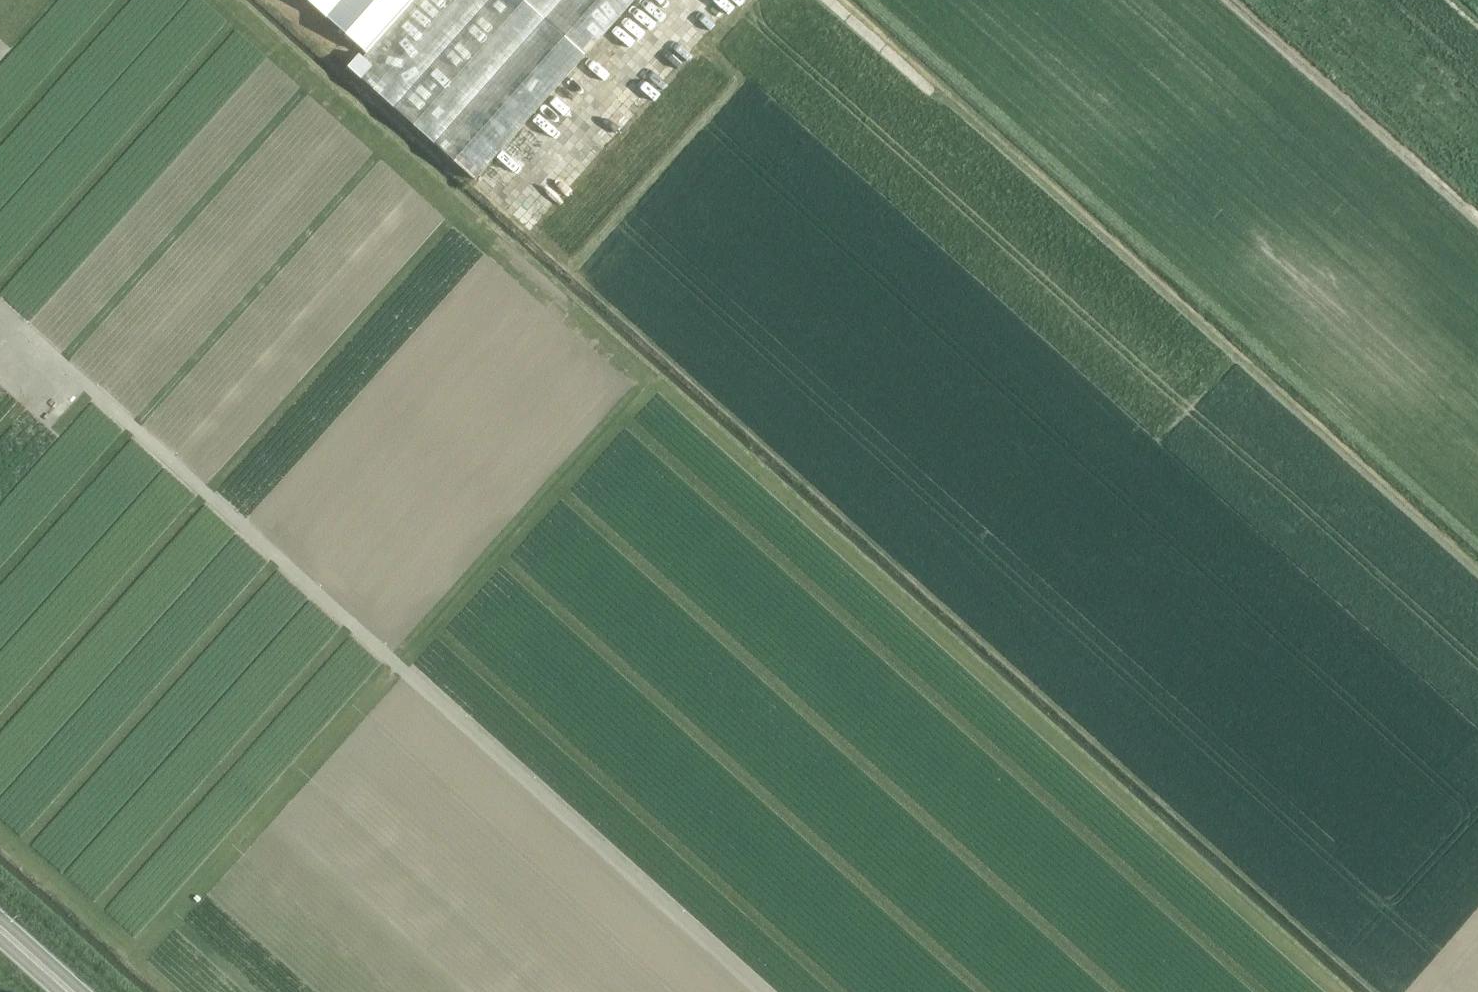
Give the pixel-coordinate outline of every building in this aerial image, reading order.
[(475,179),(634,0),(274,0),(475,179)]
